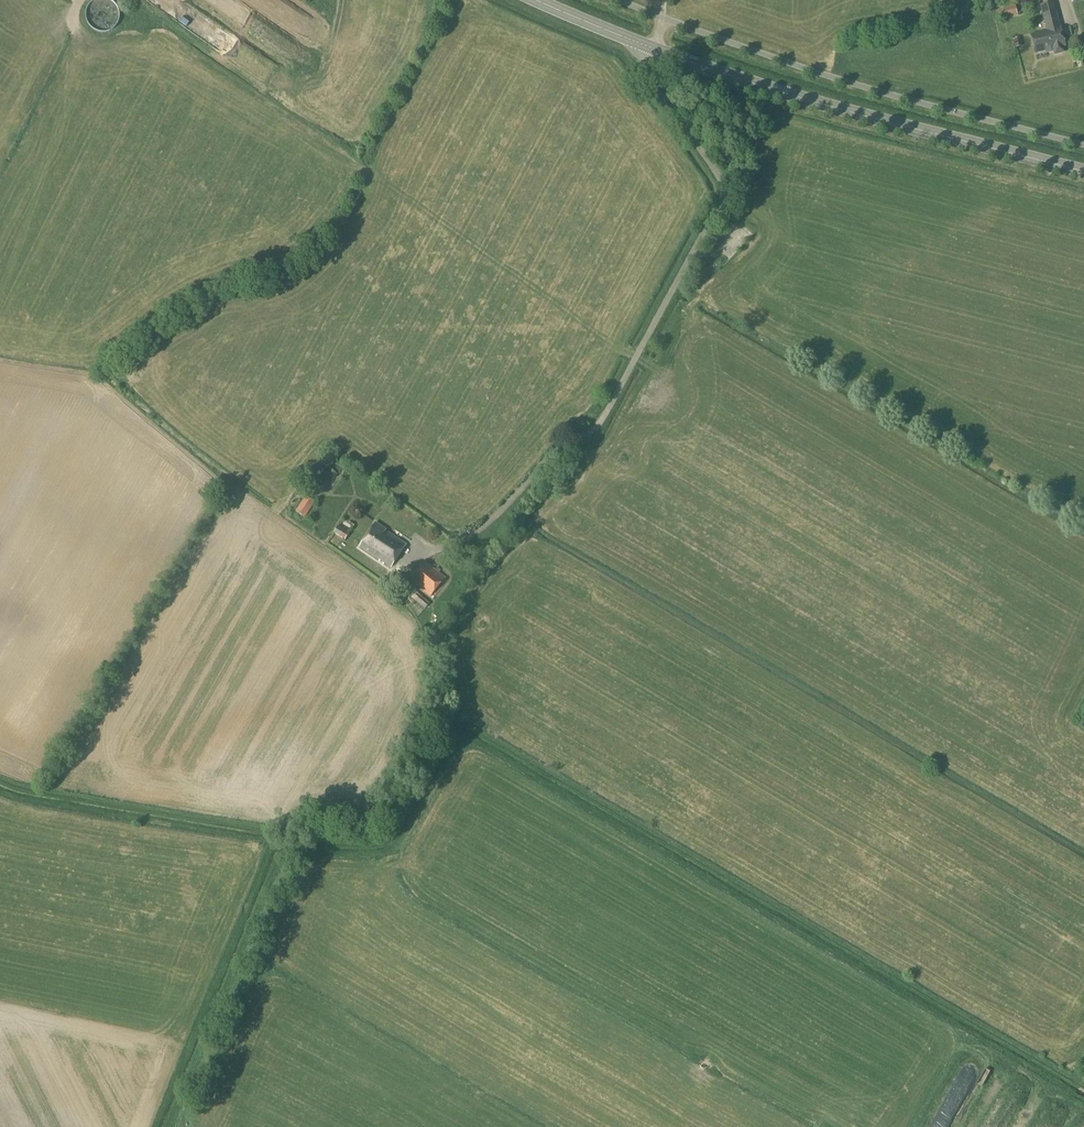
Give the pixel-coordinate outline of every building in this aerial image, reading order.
[(118,16),(117,13),(116,9),(114,6),(112,4),(109,1),(106,0),(105,0),(97,0),(96,0),(93,1),(91,3),(88,5),(86,8),(85,11),(84,14),(84,16),(84,20),(85,22),(87,25),(88,27),(90,29),(94,31),(98,33),(101,33),(103,33),(107,32),(109,31),(112,29),(115,26),(116,23),(117,20),(118,16)] [(1060,28),(1056,16),(1053,2),(1041,5),(1047,32),(1031,36),(1036,54),(1053,49),(1054,53),(1057,55),(1063,53),(1064,51),(1063,47),(1065,46),(1061,28),(1060,28)] [(1018,6),(1004,8),(1005,15),(1019,13),(1018,6)] [(303,15),(289,15),(289,28),(303,29),(303,15)] [(1015,48),(1022,46),(1020,38),(1013,40),(1015,48)] [(734,255),(739,249),(727,237),(721,243),(734,255)] [(328,487),(337,474),(329,468),(320,481),(328,487)] [(305,518),(315,502),(306,496),(296,512),(305,518)] [(391,568),(406,545),(385,531),(386,530),(375,523),(360,547),(391,568)] [(345,541),(349,534),(338,526),(334,533),(345,541)] [(431,597),(446,579),(425,562),(410,580),(431,597)] [(425,609),(430,603),(415,591),(410,597),(425,609)]
